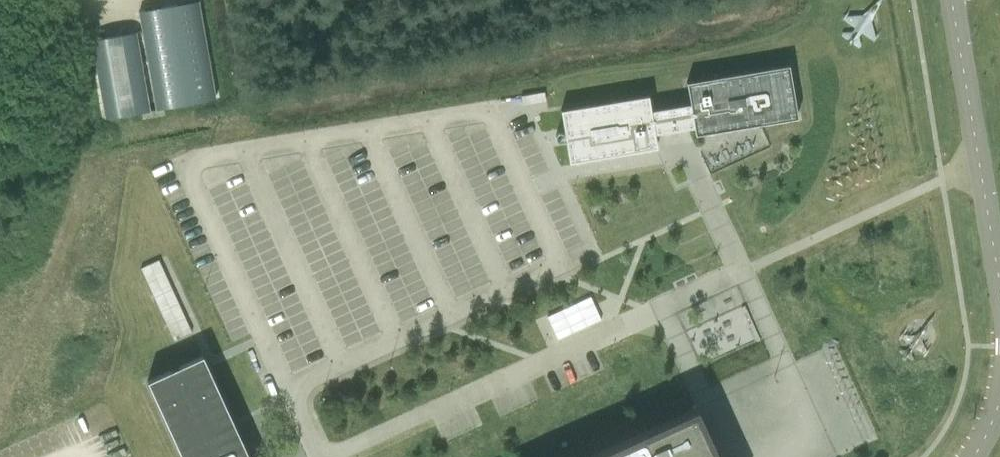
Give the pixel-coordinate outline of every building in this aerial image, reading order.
[(198,1),(139,11),(141,23),(142,31),(156,110),(163,109),(204,101),(215,99),(198,1)] [(136,32),(92,40),(106,119),(141,113),(149,111),(150,111),(151,111),(137,32),(136,32)] [(686,83),(690,105),(650,112),(648,96),(560,111),(569,162),(656,148),(654,134),(674,131),(694,127),(695,135),(797,118),(788,66),(686,83)] [(140,268),(173,341),(192,332),(158,260),(140,268)] [(600,320),(589,296),(546,315),(557,339),(600,320)] [(202,355),(147,381),(182,456),(249,456),(202,355)] [(694,413),(697,412),(692,401),(574,454),(572,451),(558,456),(714,456),(694,413)]
